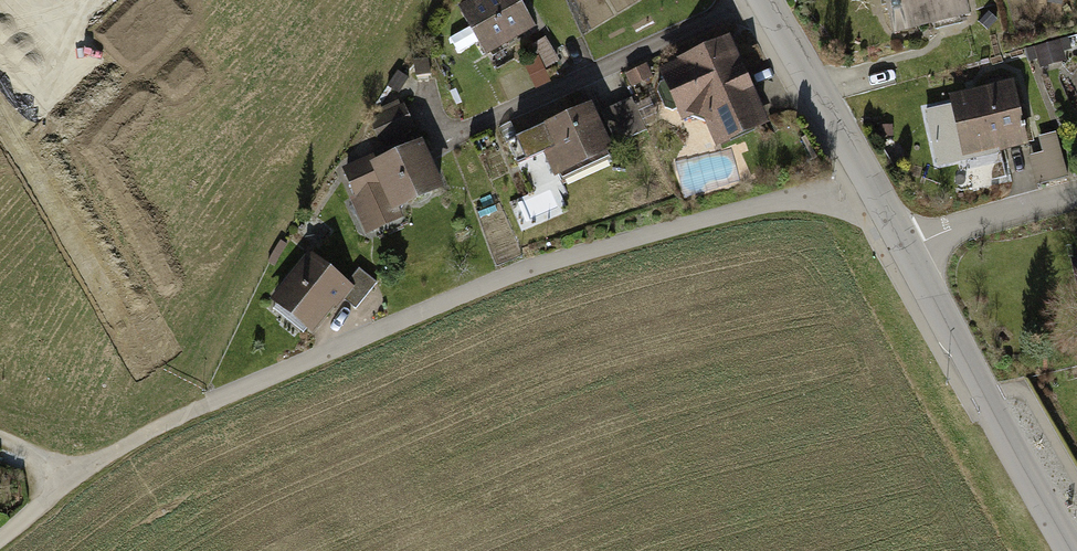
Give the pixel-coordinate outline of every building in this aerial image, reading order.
[(455,9),(480,57),(532,29),(517,0),(472,0),(455,9)] [(963,0),(881,0),(889,34),(933,24),(934,30),(962,23),(960,17),(967,15),(963,0)] [(714,147),(768,122),(727,37),(657,70),(680,120),(691,116),(703,120),(714,147)] [(544,38),(529,47),(543,70),(558,61),(544,38)] [(1058,42),(1030,50),(1036,69),(1064,62),(1058,42)] [(412,63),(413,82),(435,80),(434,62),(412,63)] [(630,87),(651,77),(645,64),(624,75),(630,87)] [(1010,81),(947,96),(962,158),(1025,143),(1010,81)] [(601,111),(616,142),(643,128),(628,98),(601,111)] [(541,151),(553,178),(558,175),(560,179),(609,157),(607,153),(613,150),(590,101),(514,136),(524,159),(541,151)] [(368,121),(376,143),(414,129),(406,107),(368,121)] [(1035,186),(1071,177),(1059,131),(1037,137),(1041,152),(1027,156),(1035,186)] [(346,200),(360,235),(401,219),(396,207),(443,189),(423,139),(342,171),(352,198),(346,200)] [(307,253),(266,300),(307,336),(341,297),(356,309),(377,285),(357,267),(343,284),(307,253)]
